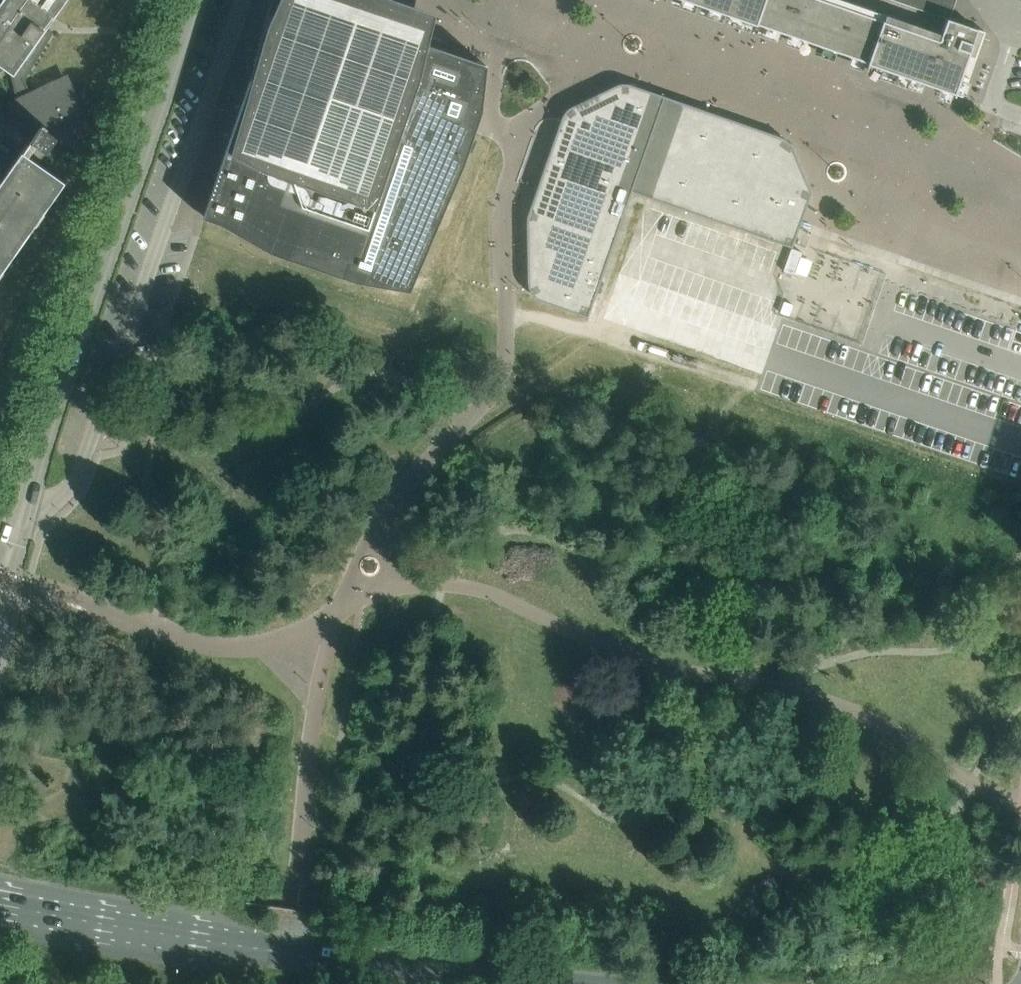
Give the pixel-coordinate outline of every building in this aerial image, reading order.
[(64,182),(38,163),(46,152),(47,153),(57,139),(96,146),(66,79),(32,94),(24,80),(53,33),(45,27),(53,16),(64,0),(1,0),(0,1),(0,64),(13,73),(11,74),(17,102),(10,105),(15,132),(34,135),(22,153),(21,153),(0,183),(0,273),(64,182)] [(216,180),(203,218),(220,223),(237,233),(271,252),(356,281),(408,290),(409,290),(410,289),(464,163),(482,111),(487,66),(428,46),(427,45),(435,14),(395,0),(273,0),(269,8),(252,75),(216,180)] [(757,25),(757,24),(868,62),(867,64),(955,94),(968,57),(976,59),(985,32),(929,12),(929,11),(928,10),(927,11),(894,0),(684,0),(757,25)] [(527,221),(527,224),(527,228),(528,281),(528,283),(529,284),(530,286),(531,287),(532,289),(533,290),(534,291),(536,292),(537,293),(539,294),(540,295),(542,295),(590,312),(632,192),(664,96),(631,85),(629,84),(628,84),(626,84),(624,85),(623,85),(621,86),(619,86),(618,87),(573,109),(571,110),(570,110),(568,111),(567,112),(566,114),(564,115),(563,116),(562,118),(531,208),(529,211),(528,214),(527,217),(527,221)] [(664,96),(632,192),(792,247),(811,192),(793,148),(792,146),(791,145),(790,143),(789,142),(788,141),(787,140),(785,139),(784,138),(782,137),(781,137),(664,96)] [(786,270),(817,280),(823,260),(792,251),(786,270)]
